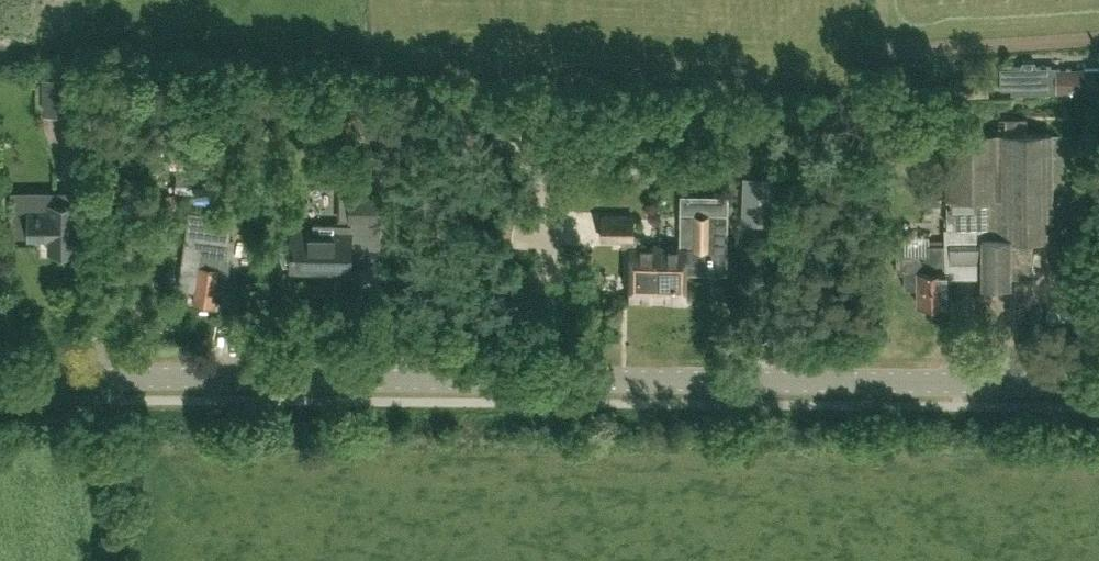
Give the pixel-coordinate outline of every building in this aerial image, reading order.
[(1037,66),(1032,61),(1023,61),(1022,66),(1000,66),(1000,87),(1020,87),(1020,92),(1037,92),(1037,91),(1098,91),(1098,68),(1051,69),(1051,66),(1037,66)] [(82,78),(44,77),(43,112),(69,113),(70,109),(80,109),(82,78)] [(1052,237),(1051,132),(946,133),(947,231),(944,231),(944,244),(945,243),(945,252),(946,252),(946,276),(983,275),(983,282),(998,282),(998,275),(1032,275),(1032,237),(1052,237)] [(198,168),(179,167),(177,191),(209,193),(209,180),(197,179),(198,168)] [(775,176),(743,175),(741,222),(773,223),(775,176)] [(30,204),(30,189),(11,189),(10,235),(28,235),(28,237),(48,237),(48,238),(47,250),(77,251),(77,205),(72,205),(72,196),(49,195),(49,205),(30,204)] [(380,194),(350,193),(349,219),(380,220),(380,194)] [(181,270),(198,273),(194,302),(214,304),(216,292),(225,294),(233,238),(229,237),(232,216),(189,210),(181,270)] [(710,248),(711,215),(695,214),(681,214),(680,236),(680,245),(659,244),(659,266),(658,299),(672,300),(672,303),(685,303),(689,302),(692,298),(692,293),(690,289),(686,286),(687,247),(710,248)] [(658,299),(659,266),(659,244),(641,244),(641,236),(633,236),(634,216),(603,215),(602,237),(622,238),(622,246),(631,246),(630,299),(658,299)] [(291,230),(290,268),(350,269),(351,224),(314,223),(314,230),(291,230)] [(946,303),(946,276),(946,252),(945,252),(945,243),(944,244),(930,244),(931,252),(896,253),(896,271),(905,271),(905,286),(917,286),(917,303),(946,303)]
